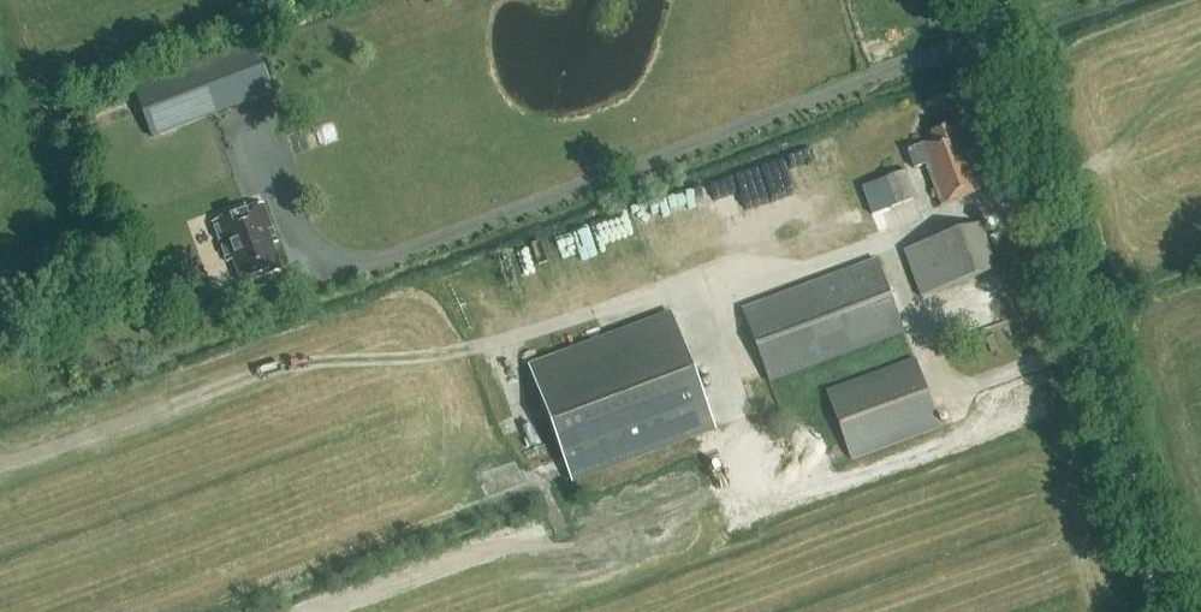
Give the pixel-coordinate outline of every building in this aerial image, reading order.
[(273,92),(256,47),(135,92),(152,137),(238,105),(273,92)] [(940,205),(982,190),(966,147),(961,149),(952,125),(931,132),(934,141),(908,151),(915,169),(926,165),(940,205)] [(890,208),(915,199),(905,172),(880,181),(890,208)] [(272,246),(278,244),(263,205),(212,223),(226,263),(233,261),(241,284),(281,270),(272,246)] [(981,223),(904,251),(921,297),(998,269),(981,223)] [(570,237),(579,264),(600,257),(591,230),(570,237)] [(521,282),(545,277),(540,250),(516,255),(521,282)] [(904,332),(878,261),(743,311),(769,382),(904,332)] [(714,428),(672,314),(529,367),(571,481),(714,428)] [(940,428),(915,360),(828,392),(854,460),(940,428)]
